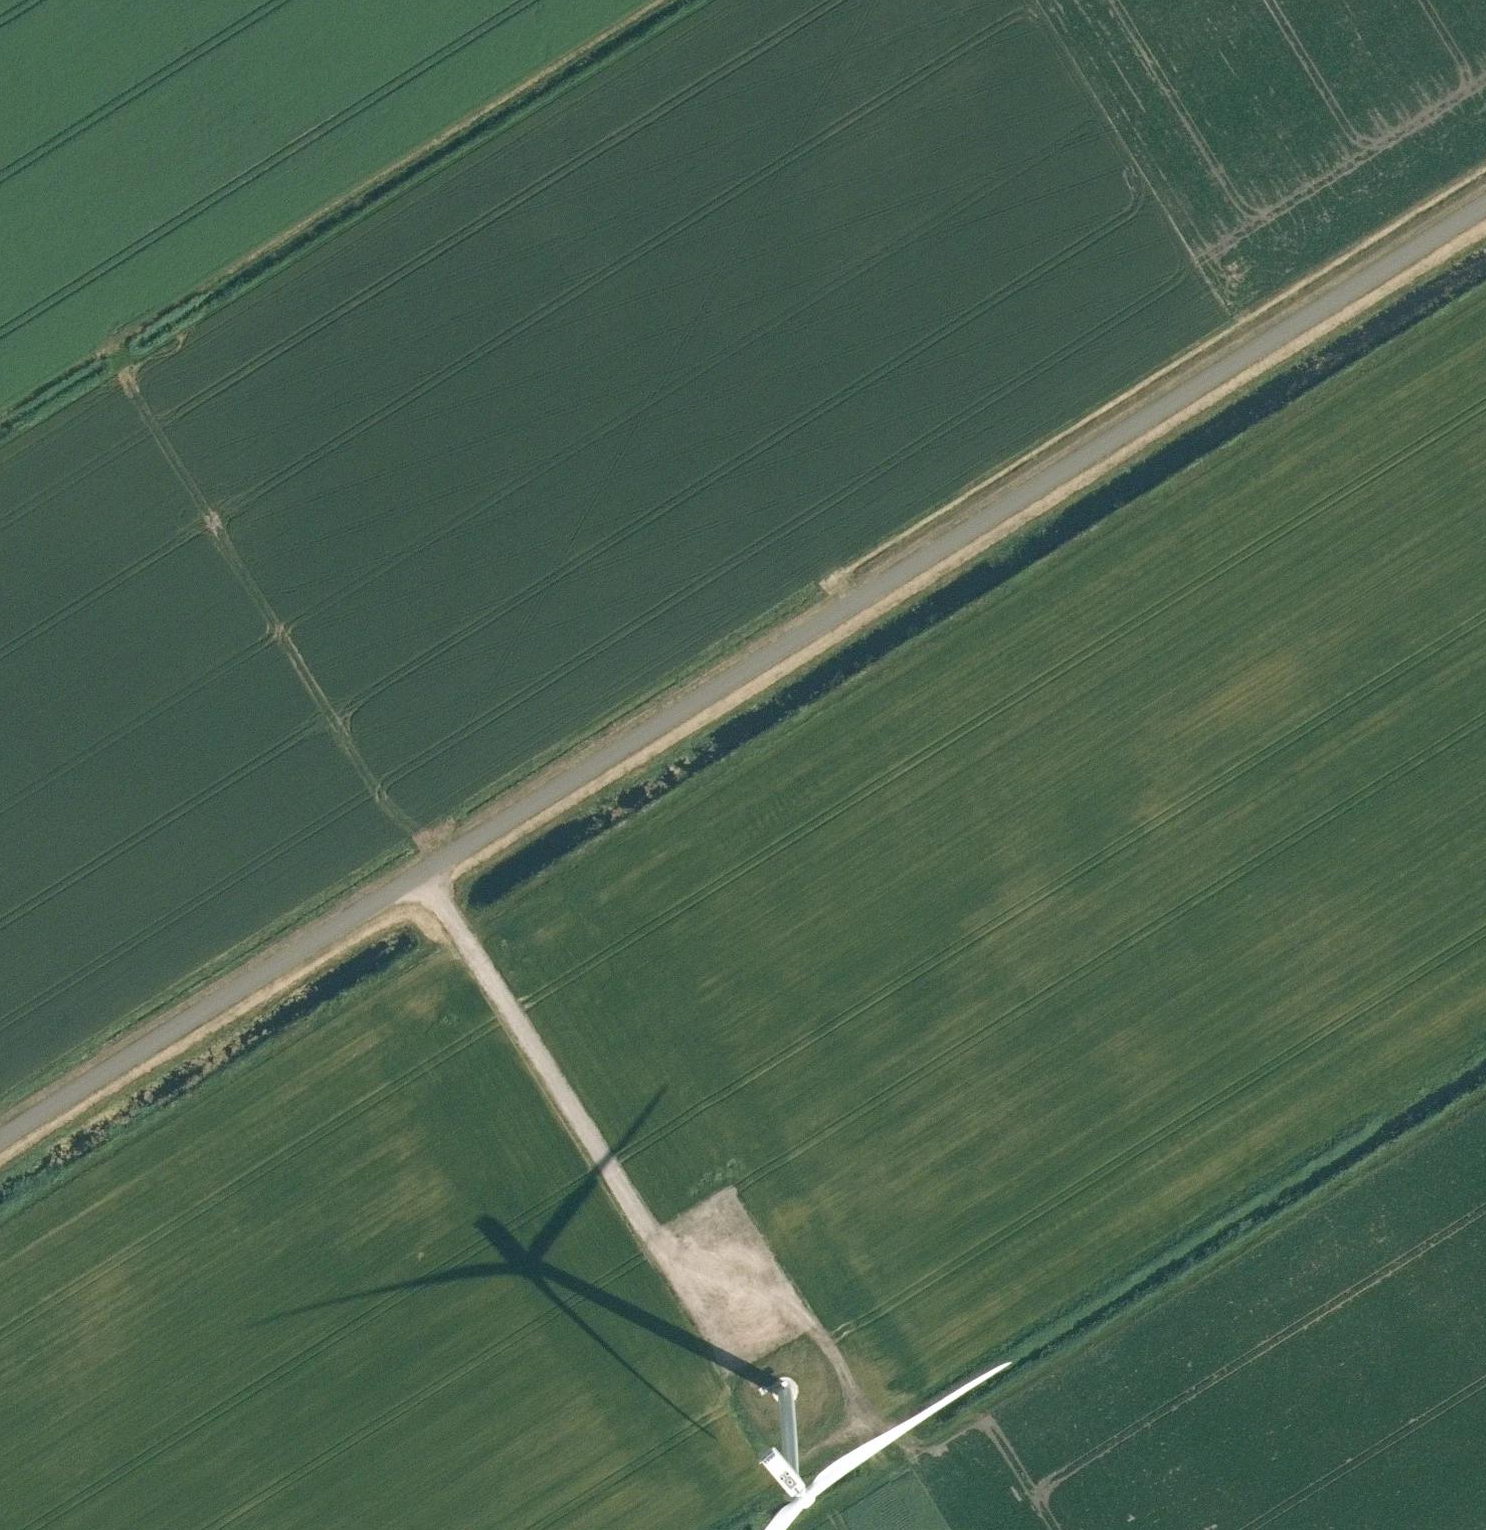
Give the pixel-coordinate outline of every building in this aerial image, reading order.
[(777,1388),(777,1389),(777,1390),(777,1391),(778,1392),(778,1393),(778,1394),(779,1394),(779,1395),(780,1395),(780,1396),(781,1396),(782,1396),(782,1397),(783,1397),(784,1397),(785,1397),(786,1397),(787,1397),(788,1397),(788,1396),(789,1396),(790,1396),(790,1395),(791,1395),(791,1394),(792,1394),(792,1393),(793,1392),(793,1391),(793,1390),(793,1389),(793,1388),(793,1387),(793,1386),(792,1386),(792,1385),(791,1384),(791,1383),(790,1383),(789,1382),(788,1382),(787,1381),(786,1381),(785,1381),(784,1381),(783,1381),(782,1382),(781,1382),(780,1383),(779,1383),(779,1384),(779,1385),(778,1385),(778,1386),(777,1387),(777,1388)]
